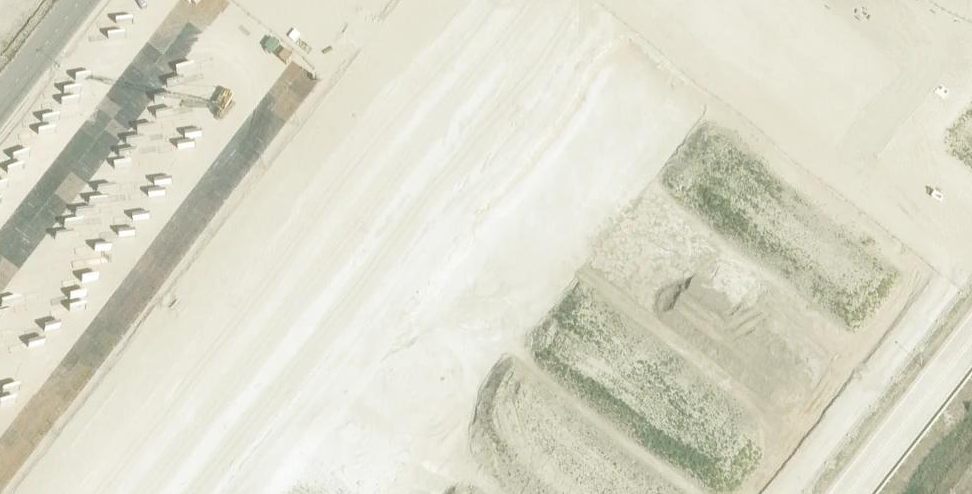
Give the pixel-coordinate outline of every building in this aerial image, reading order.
[(966,27),(971,19),(971,0),(932,0),(966,27)] [(515,437),(502,455),(512,462),(525,444),(515,437)]
